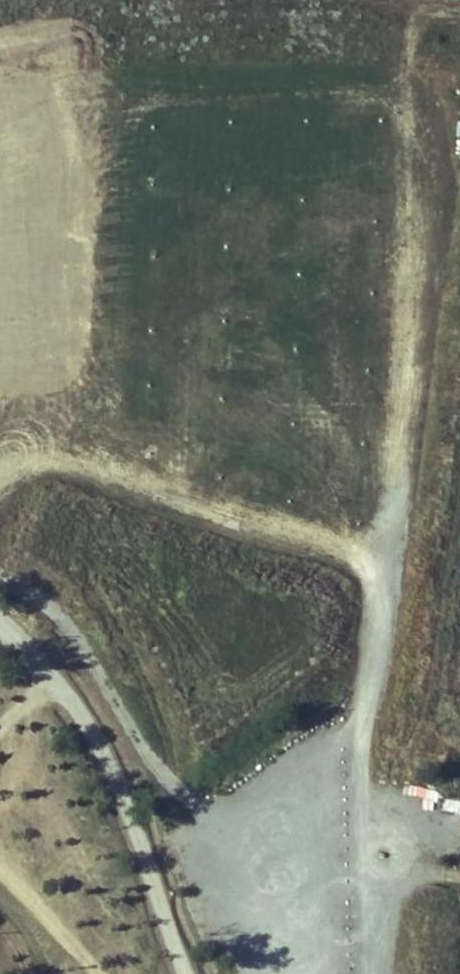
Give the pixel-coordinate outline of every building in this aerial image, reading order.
[(459,816),(459,803),(444,802),(444,815),(459,816)]
